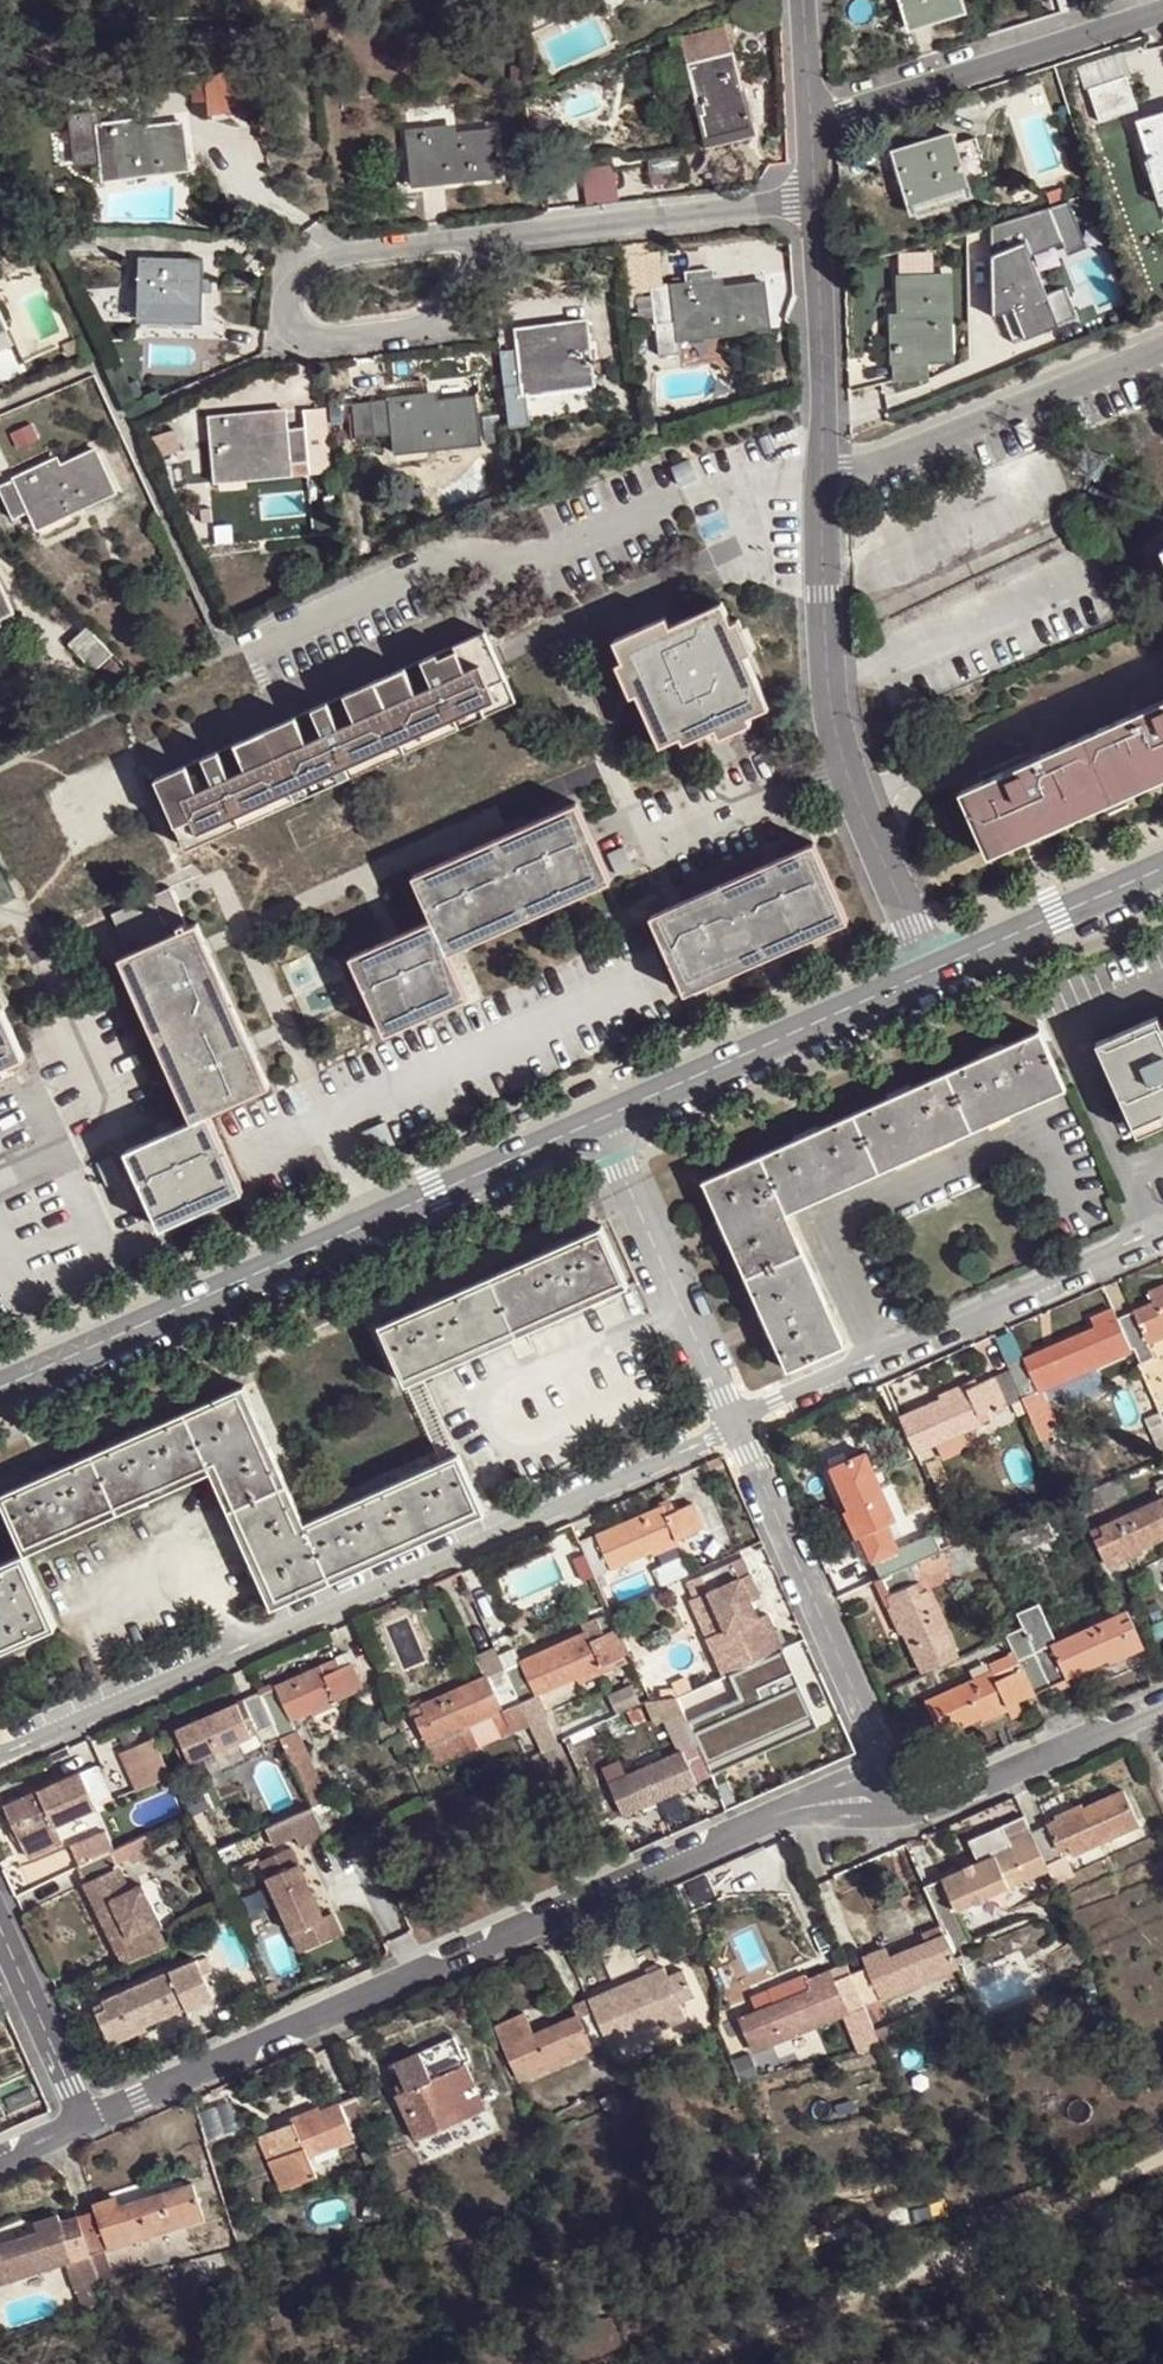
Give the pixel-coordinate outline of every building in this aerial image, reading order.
[(907,24),(964,6),(962,0),(900,0),(907,24)] [(964,6),(907,24),(911,37),(968,19),(964,6)] [(700,119),(704,141),(752,130),(734,47),(680,60),(689,99),(695,97),(700,119)] [(199,73),(203,108),(227,104),(251,101),(247,65),(199,73)] [(544,70),(535,74),(540,84),(550,80),(544,70)] [(1092,118),(1134,112),(1129,77),(1086,83),(1092,118)] [(257,106),(260,128),(294,125),(291,103),(257,106)] [(98,159),(102,177),(183,165),(177,120),(133,126),(132,118),(92,125),(90,112),(73,114),(80,162),(98,159)] [(1137,123),(1140,133),(1134,135),(1149,178),(1155,176),(1162,195),(1162,200),(1162,115),(1160,116),(1137,123)] [(402,160),(404,185),(451,180),(497,175),(492,128),(446,134),(445,126),(406,131),(408,159),(402,160)] [(952,136),(894,155),(912,210),(969,191),(967,186),(987,178),(976,143),(956,148),(952,136)] [(643,154),(645,174),(680,171),(678,150),(643,154)] [(977,228),(1012,340),(1077,320),(1066,285),(1045,292),(1032,252),(1065,242),(1069,253),(1086,248),(1071,199),(977,228)] [(141,311),(141,314),(202,315),(203,288),(204,277),(204,267),(204,258),(142,256),(142,298),(132,297),(131,310),(141,311)] [(947,276),(901,277),(902,323),(896,324),(897,380),(931,379),(932,361),(949,360),(947,276)] [(204,277),(203,288),(211,289),(211,277),(204,277)] [(681,282),(652,286),(656,321),(674,320),(676,332),(715,327),(716,336),(768,329),(762,282),(710,288),(710,278),(681,282)] [(516,349),(497,352),(503,398),(522,396),(519,386),(590,377),(585,319),(550,325),(515,330),(516,349)] [(388,402),(351,408),(354,442),(393,438),(395,448),(430,445),(431,451),(479,445),(473,400),(428,405),(425,397),(388,402)] [(209,416),(213,469),(322,457),(316,407),(309,407),(301,408),(302,425),(285,426),(283,409),(209,416)] [(8,476),(0,480),(14,509),(31,501),(40,519),(117,483),(96,441),(55,461),(52,454),(16,471),(16,472),(8,476)] [(1064,516),(867,604),(880,636),(1077,547),(1064,516)] [(14,607),(0,576),(0,614),(14,607)] [(619,661),(629,685),(744,627),(738,617),(731,619),(721,599),(671,621),(667,613),(614,637),(623,658),(619,661)] [(744,627),(629,685),(632,691),(637,690),(659,740),(680,732),(683,738),(714,724),(718,732),(754,717),(751,711),(768,703),(747,654),(755,650),(744,627)] [(484,629),(375,679),(407,748),(517,700),(484,629)] [(375,679),(267,727),(299,797),(407,748),(375,679)] [(1162,772),(1162,703),(954,796),(979,855),(1162,772)] [(267,727),(157,777),(190,846),(244,822),(299,797),(267,727)] [(984,864),(1162,784),(1162,772),(979,855),(984,864)] [(528,895),(538,914),(613,881),(579,802),(413,874),(433,920),(350,955),(359,975),(528,895)] [(648,915),(649,918),(711,889),(747,966),(848,920),(812,842),(648,915)] [(191,1119),(141,1142),(177,1221),(240,1193),(205,1115),(269,1087),(197,922),(188,926),(171,888),(112,914),(129,953),(124,955),(188,1095),(182,1098),(191,1119)] [(711,889),(649,918),(684,994),(747,966),(711,889)] [(450,952),(538,914),(528,895),(359,975),(385,1033),(468,998),(450,952)] [(121,957),(182,1098),(188,1095),(124,955),(121,957)] [(12,1033),(0,1009),(0,1040),(12,1033)] [(1160,1026),(1156,1017),(1094,1044),(1104,1068),(1115,1065),(1126,1090),(1116,1096),(1130,1128),(1162,1113),(1162,1117),(1162,1025),(1160,1026)] [(1064,1090),(1038,1030),(701,1182),(785,1370),(844,1343),(787,1216),(1064,1090)] [(0,1040),(0,1074),(5,1072),(3,1067),(23,1057),(12,1033),(0,1040)] [(1104,1068),(1116,1096),(1126,1090),(1115,1065),(1104,1068)] [(1162,1113),(1130,1128),(1135,1139),(1162,1127),(1162,1117),(1162,1113)] [(177,1221),(141,1142),(124,1150),(157,1229),(177,1221)] [(111,1155),(94,1163),(104,1186),(122,1178),(111,1155)] [(379,1325),(406,1383),(426,1376),(526,1329),(627,1284),(601,1225),(379,1325)] [(1157,1288),(1145,1294),(1151,1304),(1117,1319),(1132,1350),(1132,1351),(1162,1336),(1162,1285),(1157,1288)] [(1026,1364),(1009,1372),(1022,1400),(1032,1422),(1049,1415),(1039,1392),(1056,1384),(1092,1368),(1131,1351),(1132,1351),(1132,1350),(1117,1319),(1114,1311),(1091,1322),(1094,1330),(1059,1346),(1025,1361),(1026,1364)] [(1092,1368),(1056,1384),(1064,1401),(1100,1385),(1092,1368)] [(939,1402),(899,1420),(914,1453),(989,1420),(985,1411),(1004,1403),(1006,1407),(1022,1400),(1009,1372),(966,1391),(965,1388),(952,1394),(939,1400),(939,1402)] [(406,1383),(411,1394),(429,1386),(426,1376),(406,1383)] [(441,1460),(306,1520),(244,1385),(0,1495),(0,1504),(24,1554),(207,1471),(271,1610),(487,1509),(459,1452),(441,1460)] [(429,1386),(411,1394),(441,1460),(459,1452),(429,1386)] [(909,1568),(940,1555),(931,1538),(897,1553),(886,1527),(895,1522),(864,1456),(830,1470),(849,1511),(846,1513),(857,1540),(860,1539),(880,1582),(909,1568)] [(1100,1526),(1103,1535),(1095,1538),(1105,1563),(1115,1560),(1116,1563),(1141,1551),(1140,1548),(1162,1539),(1162,1499),(1100,1526)] [(676,1502),(663,1508),(666,1515),(678,1510),(676,1502)] [(663,1508),(581,1543),(596,1578),(650,1554),(653,1557),(680,1546),(679,1541),(705,1530),(693,1503),(678,1510),(666,1515),(663,1508)] [(21,1553),(0,1562),(0,1649),(53,1624),(21,1553)] [(706,1639),(724,1678),(785,1651),(768,1617),(758,1621),(750,1604),(760,1599),(751,1580),(742,1561),(687,1585),(695,1602),(708,1596),(723,1631),(706,1639)] [(917,1586),(909,1568),(880,1582),(892,1608),(889,1609),(895,1623),(901,1636),(904,1635),(923,1675),(956,1661),(927,1595),(917,1599),(914,1589),(917,1586)] [(1038,1606),(1016,1616),(1024,1631),(1050,1690),(1053,1697),(1073,1688),(1071,1681),(1089,1673),(1108,1665),(1109,1669),(1134,1659),(1132,1655),(1144,1649),(1128,1615),(1056,1646),(1038,1606)] [(531,1730),(542,1752),(559,1744),(537,1698),(577,1680),(580,1683),(605,1672),(603,1668),(631,1656),(620,1631),(592,1642),(588,1636),(522,1665),(516,1650),(506,1654),(497,1659),(504,1672),(531,1730)] [(1050,1690),(1024,1631),(1007,1640),(1022,1672),(997,1683),(993,1676),(926,1704),(941,1738),(980,1720),(981,1724),(1009,1712),(1008,1708),(1050,1690)] [(740,1700),(691,1722),(711,1774),(818,1729),(782,1654),(729,1678),(740,1700)] [(382,1678),(372,1655),(324,1675),(319,1667),(258,1694),(273,1726),(293,1772),(309,1764),(288,1720),(307,1710),(309,1713),(336,1701),(335,1698),(382,1678)] [(513,1737),(531,1730),(504,1672),(420,1708),(424,1717),(415,1721),(426,1745),(434,1743),(436,1746),(463,1734),(462,1731),(501,1714),(513,1737)] [(632,1683),(609,1693),(618,1712),(641,1702),(632,1683)] [(273,1726),(258,1694),(214,1714),(169,1734),(183,1766),(273,1726)] [(152,1739),(119,1752),(136,1791),(169,1777),(152,1739)] [(709,1775),(697,1749),(609,1785),(622,1816),(666,1796),(709,1775)] [(309,1764),(293,1772),(300,1787),(315,1780),(309,1764)] [(95,1768),(12,1805),(15,1813),(6,1817),(18,1844),(26,1840),(28,1843),(55,1831),(53,1829),(110,1803),(95,1768)] [(315,1780),(300,1787),(308,1803),(322,1796),(315,1780)] [(1059,1821),(1033,1832),(1051,1871),(1057,1883),(1077,1874),(1064,1847),(1072,1843),(1077,1853),(1142,1824),(1127,1791),(1086,1808),(1085,1806),(1071,1812),(1057,1817),(1059,1821)] [(15,1813),(12,1805),(3,1809),(6,1817),(15,1813)] [(310,1808),(263,1829),(270,1845),(295,1834),(299,1845),(323,1834),(310,1808)] [(1033,1832),(1032,1829),(1011,1839),(1015,1849),(969,1870),(924,1891),(941,1929),(945,1938),(946,1940),(953,1954),(974,1944),(960,1913),(1051,1871),(1033,1832)] [(61,1846),(55,1831),(28,1843),(26,1840),(18,1844),(27,1861),(61,1846)] [(144,1837),(76,1870),(101,1921),(126,1972),(128,1973),(171,1953),(144,1893),(129,1900),(113,1867),(126,1860),(128,1865),(152,1853),(144,1837)] [(298,1863),(267,1877),(299,1952),(320,1943),(340,1934),(331,1913),(322,1917),(298,1863)] [(926,1936),(929,1946),(946,1940),(945,1938),(941,1929),(926,1936)] [(960,1970),(953,1954),(946,1940),(929,1946),(889,1962),(885,1954),(873,1959),(862,1964),(865,1972),(851,1977),(864,2008),(865,2010),(960,1970)] [(198,1963),(95,2008),(109,2041),(119,2037),(121,2041),(148,2029),(146,2025),(187,2007),(190,2014),(215,2002),(198,1963)] [(586,2003),(591,2013),(604,2045),(606,2048),(624,2040),(622,2035),(658,2021),(661,2029),(684,2020),(676,2002),(692,1995),(679,1968),(664,1975),(663,1971),(625,1987),(586,2003)] [(851,1977),(847,1969),(826,1979),(804,1988),(807,1995),(777,2008),(757,2016),(741,2023),(754,2054),(847,2017),(863,2057),(881,2049),(873,2030),(865,2010),(864,2008),(851,1977)] [(752,2001),(757,2016),(777,2008),(771,1993),(752,2001)] [(569,2011),(573,2021),(591,2013),(586,2003),(569,2011)] [(604,2045),(591,2013),(573,2021),(532,2040),(522,2015),(507,2022),(493,2029),(516,2084),(597,2049),(598,2052),(606,2048),(604,2045)] [(893,2025),(873,2030),(881,2049),(899,2042),(893,2025)] [(422,2049),(428,2073),(462,2065),(456,2041),(422,2049)] [(397,2097),(417,2144),(444,2131),(483,2116),(463,2068),(431,2082),(419,2057),(404,2063),(388,2069),(400,2095),(397,2097)] [(375,2152),(361,2117),(326,2134),(323,2131),(310,2136),(297,2142),(298,2145),(276,2155),(287,2180),(309,2171),(314,2181),(375,2152)] [(417,2144),(425,2164),(454,2153),(444,2131),(417,2144)] [(97,2220),(77,2225),(89,2266),(208,2232),(198,2197),(122,2217),(120,2209),(108,2212),(96,2215),(97,2220)] [(77,2225),(62,2229),(61,2225),(38,2230),(40,2242),(3,2251),(0,2252),(0,2290),(65,2272),(74,2300),(96,2294),(89,2266),(77,2225)]
